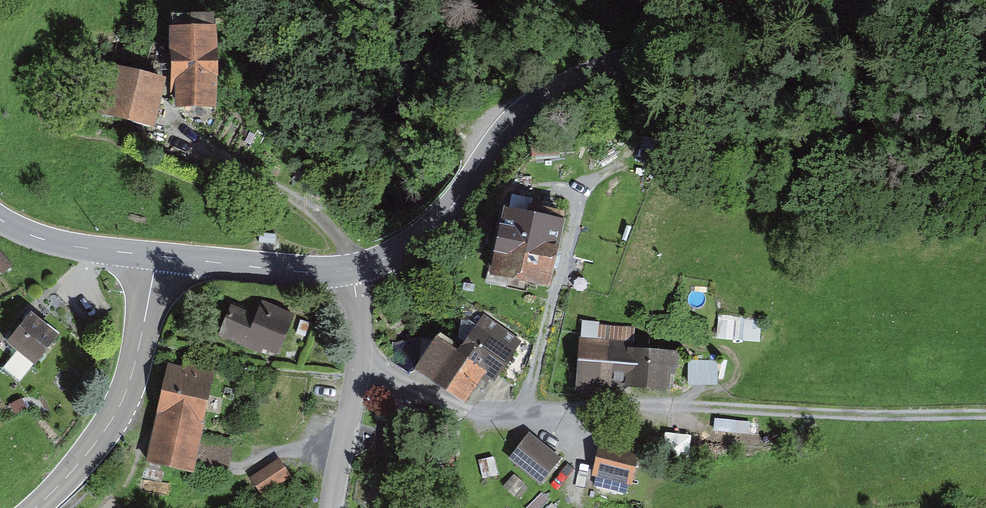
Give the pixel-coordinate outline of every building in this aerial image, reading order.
[(230,107),(232,28),(182,26),(180,106),(230,107)] [(172,79),(120,69),(111,112),(163,123),(172,79)] [(559,293),(573,224),(517,213),(503,282),(559,293)] [(239,307),(228,338),(283,359),(300,314),(270,303),(265,317),(239,307)] [(719,338),(763,339),(763,314),(720,313),(719,338)] [(63,337),(40,316),(17,342),(39,363),(63,337)] [(528,341),(490,316),(468,349),(447,335),(424,369),(473,401),(490,375),(501,382),(528,341)] [(682,353),(639,350),(642,328),(590,323),(584,388),(636,393),(636,388),(679,392),(682,353)] [(690,359),(691,387),(717,387),(716,358),(690,359)] [(223,374),(179,362),(153,457),(197,469),(223,374)] [(689,460),(693,435),(669,432),(665,457),(689,460)] [(566,457),(535,434),(516,459),(547,483),(566,457)] [(287,460),(255,470),(261,489),(293,478),(287,460)]
